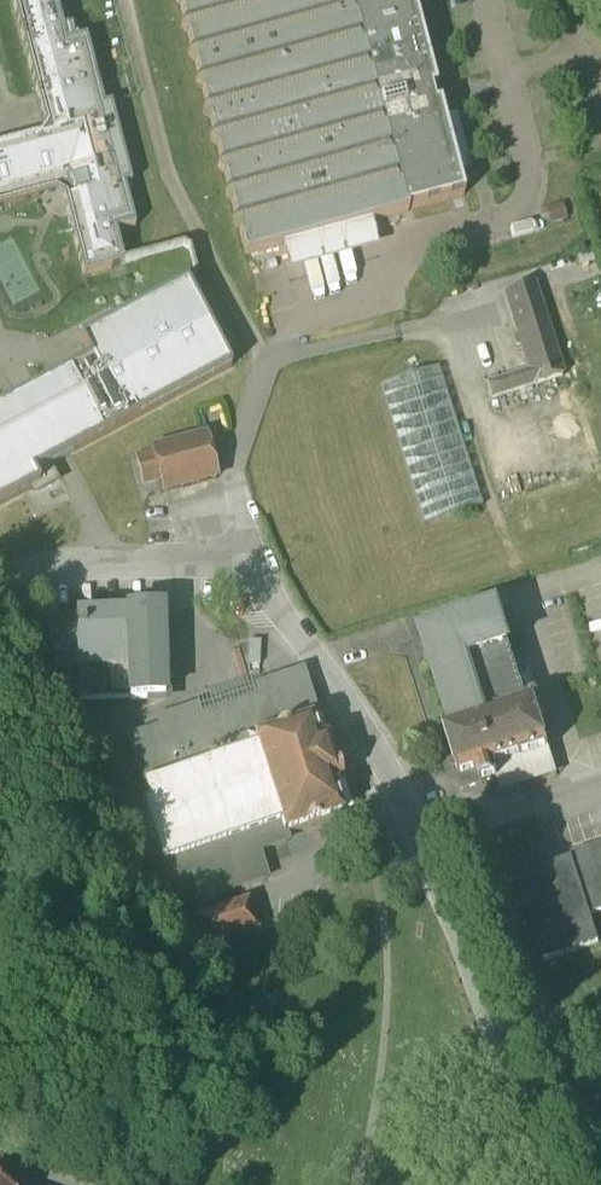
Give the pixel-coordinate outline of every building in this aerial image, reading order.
[(84,273),(125,262),(117,231),(136,226),(125,185),(132,184),(112,104),(105,105),(87,37),(68,42),(57,0),(14,0),(46,124),(40,134),(0,145),(0,206),(55,192),(65,197),(84,273)] [(408,212),(352,0),(174,0),(172,2),(180,6),(184,23),(180,30),(188,35),(192,51),(187,58),(195,63),(199,79),(195,87),(202,91),(207,107),(202,115),(210,119),(214,136),(210,143),(217,147),(222,164),(217,171),(225,176),(229,192),(224,199),(232,203),(236,220),(232,227),(239,231),(246,257),(282,247),(373,223),(409,214),(408,212)] [(408,212),(464,198),(457,172),(443,117),(440,105),(435,107),(431,92),(436,90),(412,0),(352,0),(408,212)] [(442,89),(436,90),(431,92),(435,107),(440,105),(446,104),(442,89)] [(457,114),(443,117),(457,172),(471,169),(457,114)] [(380,250),(373,223),(282,247),(289,274),(380,250)] [(38,486),(40,490),(53,483),(44,467),(51,464),(72,453),(232,369),(187,284),(80,340),(90,359),(37,387),(16,398),(0,406),(0,505),(38,486)] [(505,294),(517,331),(547,322),(534,284),(505,294)] [(564,375),(547,322),(517,331),(519,337),(516,338),(519,346),(521,345),(530,371),(489,385),(493,398),(502,395),(505,394),(526,388),(530,386),(562,376),(564,375)] [(380,387),(424,525),(482,506),(439,368),(380,387)] [(153,451),(136,456),(143,483),(160,479),(164,493),(216,480),(205,435),(152,449),(153,451)] [(131,697),(131,699),(146,699),(164,698),(163,647),(162,625),(166,625),(166,613),(162,613),(162,611),(128,612),(128,614),(78,616),(48,617),(50,669),(80,668),(80,699),(131,697)] [(444,731),(463,791),(499,780),(495,767),(522,758),(522,760),(550,751),(542,726),(548,724),(538,693),(526,698),(510,649),(511,649),(498,611),(472,619),(455,624),(456,626),(421,637),(433,674),(434,674),(451,729),(444,731)] [(193,871),(201,897),(268,876),(260,850),(289,840),(287,834),(342,817),(341,814),(350,811),(349,810),(350,809),(336,767),(327,742),(320,719),(319,719),(304,673),(251,690),(254,699),(202,716),(200,706),(158,719),(161,727),(129,737),(149,801),(144,803),(149,818),(153,831),(168,879),(193,871)] [(545,963),(600,946),(591,918),(600,915),(600,855),(574,864),(573,861),(518,879),(545,963)] [(196,917),(205,947),(258,930),(249,900),(196,917)]
